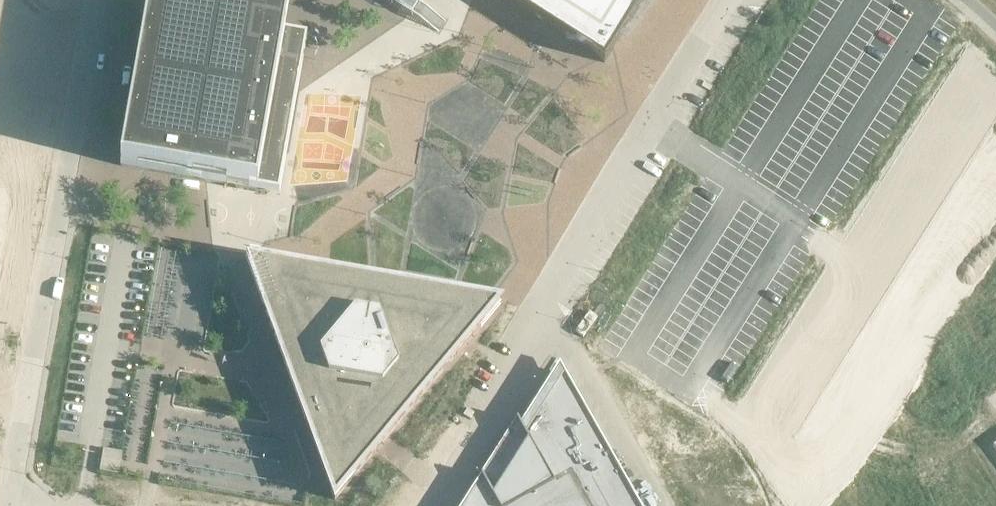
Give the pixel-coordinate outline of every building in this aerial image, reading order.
[(288,10),(229,0),(149,0),(120,166),(279,194),(306,36),(284,32),(288,10)] [(438,32),(445,21),(419,4),(421,0),(387,0),(438,32)] [(604,63),(644,0),(505,0),(604,63)] [(45,7),(12,1),(9,20),(42,25),(45,7)] [(42,25),(9,20),(5,39),(38,44),(42,25)] [(38,44),(5,39),(2,57),(35,63),(38,44)] [(2,57),(0,69),(0,78),(32,83),(35,63),(2,57)] [(0,78),(0,99),(28,103),(32,83),(0,78)] [(0,99),(0,119),(25,124),(28,103),(0,99)] [(0,119),(0,138),(21,141),(25,124),(0,119)] [(0,156),(0,174),(15,177),(18,159),(0,156)] [(11,199),(15,177),(0,174),(0,197),(11,199)] [(499,304),(246,259),(335,501),(499,304)] [(564,375),(524,437),(527,442),(493,496),(481,476),(480,478),(480,479),(463,505),(638,505),(564,375)] [(122,460),(123,453),(103,449),(99,472),(119,475),(119,473),(122,460)]
